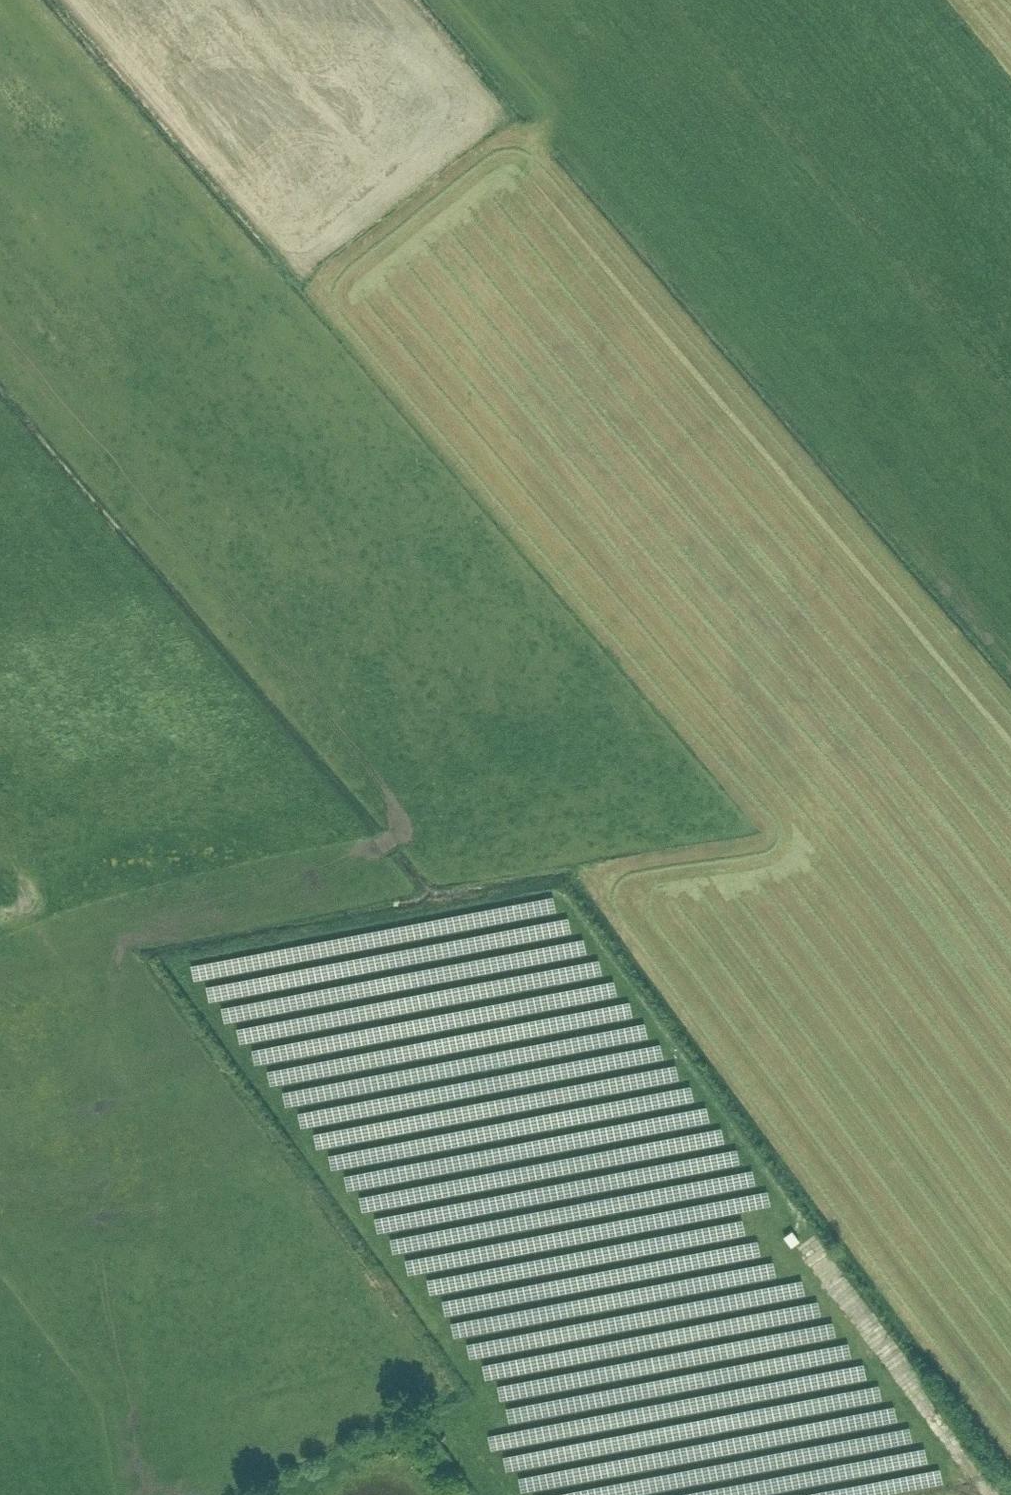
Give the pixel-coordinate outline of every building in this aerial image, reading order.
[(791,1230),(784,1235),(791,1246),(799,1240),(791,1230)]
